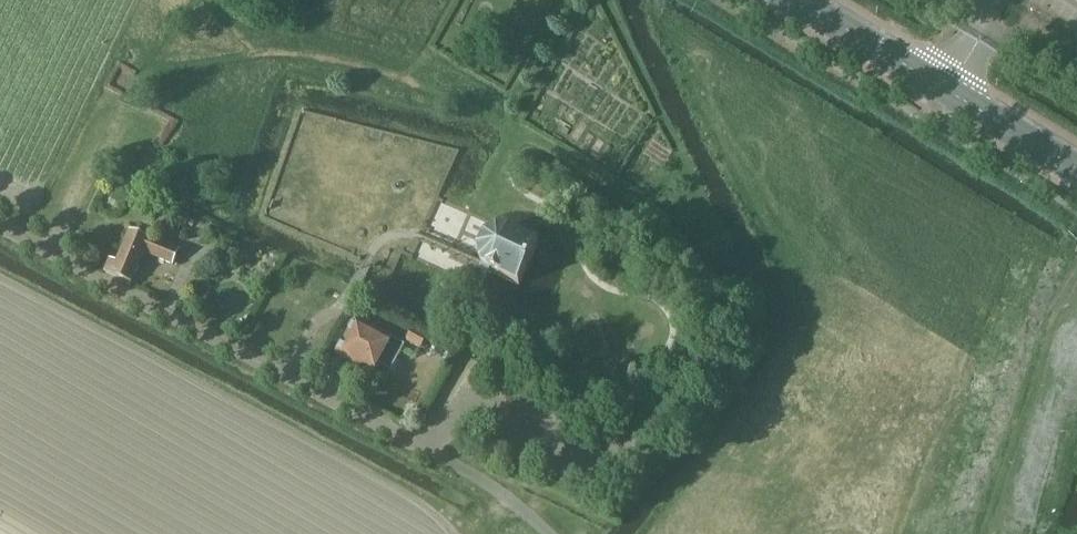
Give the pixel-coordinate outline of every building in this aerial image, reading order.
[(171,263),(178,248),(129,227),(115,258),(109,256),(103,270),(129,281),(143,251),(171,263)] [(518,283),(538,242),(510,228),(506,228),(498,230),(495,231),(491,232),(489,235),(486,238),(484,241),(483,245),(482,253),(483,257),(484,261),(485,264),(488,267),(490,270),(518,283)] [(389,368),(402,344),(354,318),(335,353),(372,373),(378,362),(389,368)] [(405,338),(419,346),(427,330),(414,323),(405,338)]
